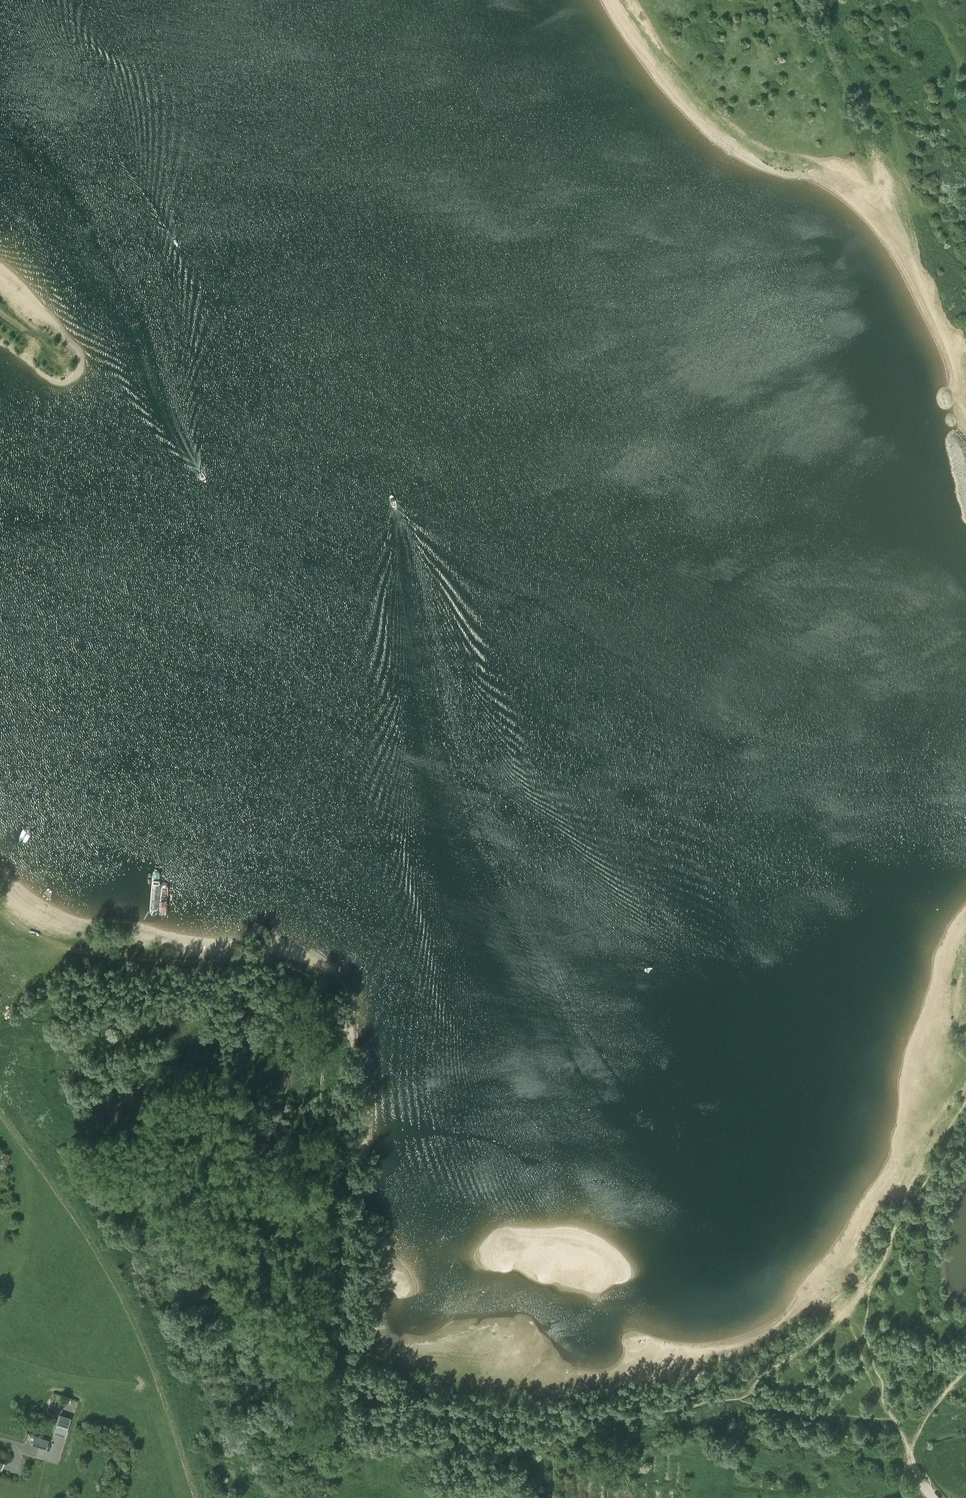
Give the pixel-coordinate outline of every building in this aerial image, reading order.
[(54,1430),(65,1434),(71,1416),(60,1412),(54,1430)] [(49,1440),(35,1435),(32,1444),(46,1449),(49,1440)]
